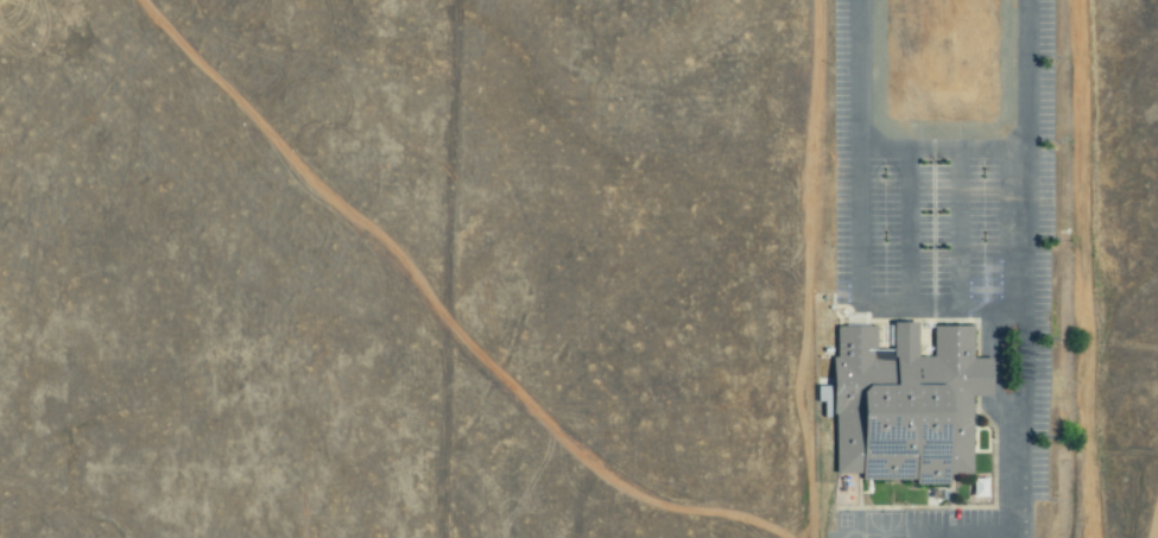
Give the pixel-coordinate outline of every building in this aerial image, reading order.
[(837,326),(834,474),(862,474),(862,482),(950,483),(950,475),(972,475),(974,397),(994,397),(994,359),(974,358),(975,326),(934,326),(934,358),(918,357),(919,323),(894,322),(893,350),(877,350),(877,327),(837,326)]
